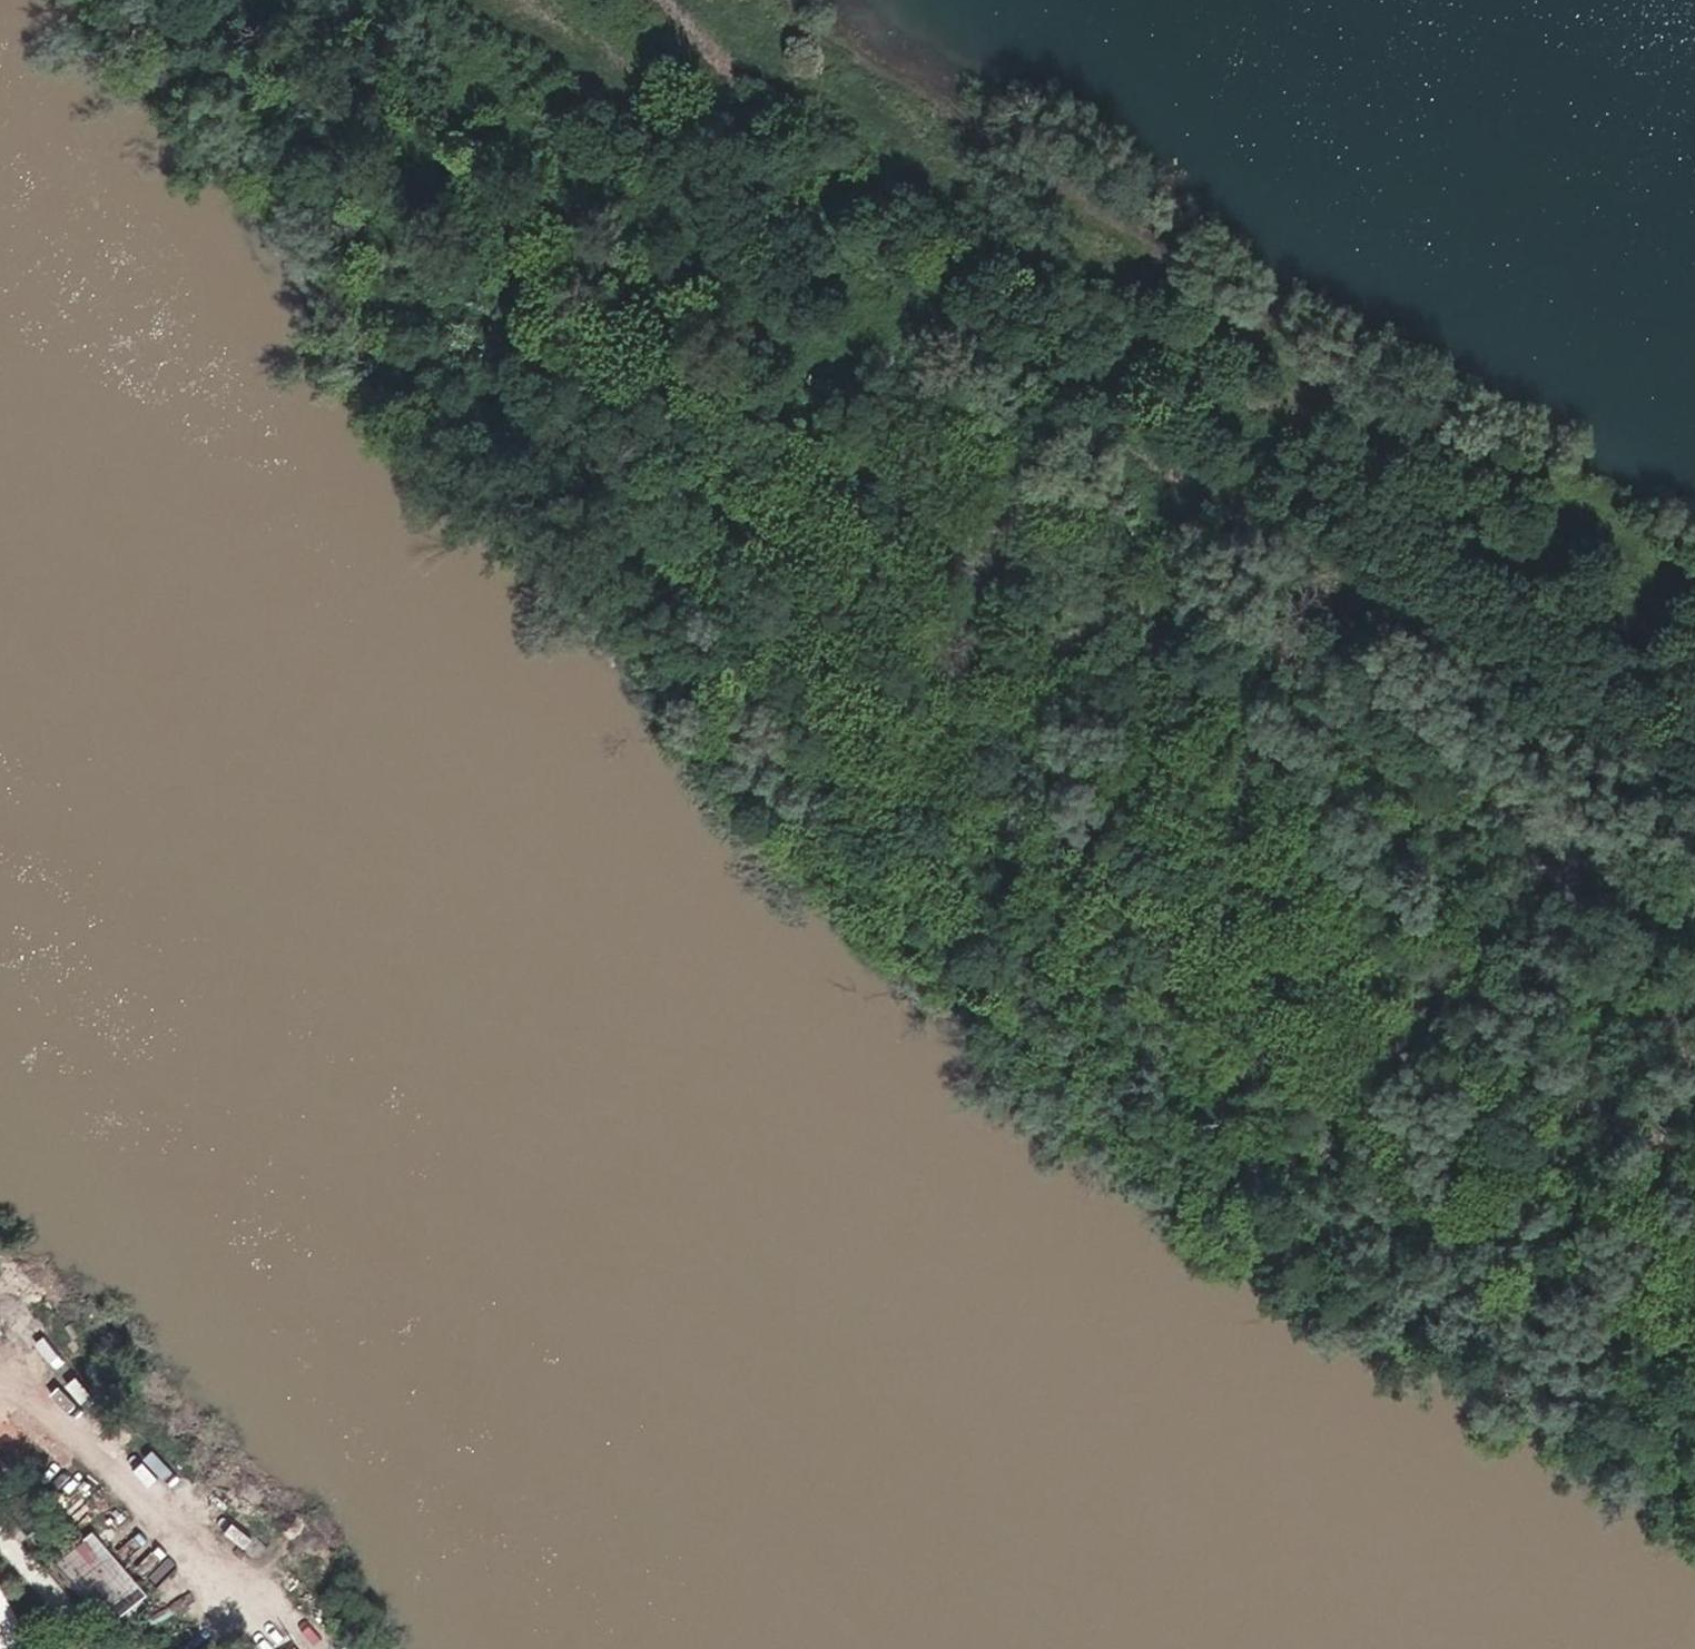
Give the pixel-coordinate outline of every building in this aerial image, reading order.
[(10,1473),(0,1462),(0,1483),(10,1473)] [(37,1545),(48,1536),(39,1526),(24,1539),(32,1548),(37,1545)] [(132,1591),(92,1534),(56,1559),(97,1616),(132,1591)]
